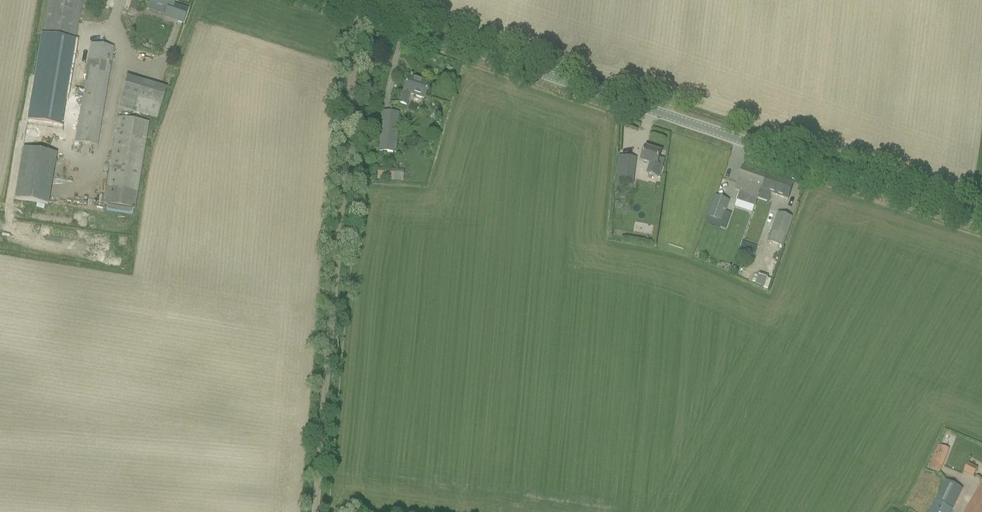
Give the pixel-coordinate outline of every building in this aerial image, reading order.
[(28,122),(41,124),(47,125),(55,126),(57,127),(60,127),(61,127),(66,92),(67,88),(72,58),(73,50),(80,5),(84,6),(85,0),(48,0),(28,122)] [(137,10),(140,0),(133,0),(131,8),(137,10)] [(150,4),(167,10),(165,18),(183,24),(187,11),(174,6),(176,0),(151,0),(150,4)] [(91,43),(75,141),(97,144),(113,47),(91,43)] [(118,106),(157,118),(166,89),(127,77),(118,106)] [(403,92),(399,104),(406,106),(410,94),(424,99),(428,85),(408,77),(403,92)] [(379,152),(395,153),(398,113),(382,112),(379,152)] [(104,204),(135,209),(149,123),(118,117),(104,204)] [(661,153),(646,148),(641,161),(651,164),(648,174),(659,177),(664,161),(659,160),(661,153)] [(15,199),(48,205),(56,155),(22,149),(15,199)] [(633,181),(635,159),(622,158),(619,184),(632,185),(633,181)] [(736,201),(755,207),(761,190),(754,187),(759,172),(743,166),(735,190),(739,192),(736,201)] [(377,180),(402,182),(403,170),(377,168),(377,180)] [(787,199),(792,184),(759,172),(754,187),(761,190),(787,199)] [(707,217),(722,222),(729,201),(714,196),(707,217)] [(768,242),(782,247),(793,218),(778,212),(768,242)] [(745,242),(743,248),(738,247),(735,257),(753,263),(759,247),(745,242)] [(760,274),(757,284),(769,288),(773,278),(760,274)] [(929,469),(940,473),(949,450),(939,446),(929,469)] [(963,472),(973,477),(977,469),(967,464),(963,472)] [(962,489),(945,480),(930,511),(951,511),(962,489)] [(965,511),(981,511),(981,483),(965,511)]
